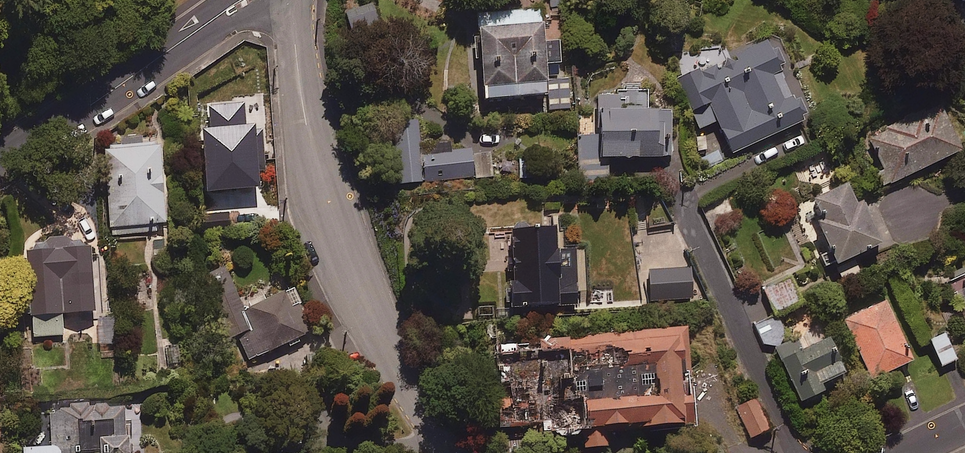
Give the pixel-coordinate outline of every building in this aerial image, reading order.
[(571,75),(560,76),(558,36),(543,37),(541,6),(505,8),(505,20),(478,21),(482,96),(547,92),(547,108),(573,107),(571,75)] [(804,118),(766,37),(728,54),(722,42),(673,65),(701,126),(718,118),(733,150),(804,118)] [(648,86),(622,86),(622,92),(597,92),(598,134),(580,134),(580,179),(608,179),(608,154),(671,153),(671,106),(648,107),(648,86)] [(962,145),(940,98),(867,134),(876,153),(871,156),(884,183),(962,145)] [(417,118),(392,119),(395,178),(420,176),(417,118)] [(164,221),(161,140),(107,142),(110,233),(156,232),(155,222),(164,221)] [(471,150),(422,152),(423,176),(472,174),(471,150)] [(535,155),(518,156),(520,177),(537,176),(535,155)] [(882,238),(853,176),(807,198),(823,232),(812,237),(826,265),(882,238)] [(555,220),(512,222),(513,233),(489,235),(493,306),(588,300),(585,254),(557,256),(555,220)] [(91,243),(26,245),(29,334),(62,333),(61,311),(94,310),(91,243)] [(854,255),(833,265),(841,280),(862,269),(854,255)] [(691,267),(649,268),(649,297),(692,296),(691,267)] [(239,300),(229,272),(201,282),(211,310),(239,300)] [(800,298),(790,276),(763,287),(773,310),(800,298)] [(311,332),(293,285),(243,305),(261,352),(311,332)] [(914,356),(885,297),(845,317),(874,376),(914,356)] [(788,335),(777,314),(755,325),(765,346),(788,335)] [(684,323),(491,339),(499,428),(536,425),(537,430),(578,426),(580,444),(605,442),(604,423),(692,415),(684,323)] [(957,357),(945,330),(930,337),(941,364),(957,357)] [(845,367),(829,332),(803,345),(799,338),(777,348),(800,397),(825,385),(821,378),(845,367)] [(770,426),(755,395),(735,405),(750,436),(770,426)] [(49,403),(51,442),(22,444),(22,452),(127,452),(124,400),(49,403)]
